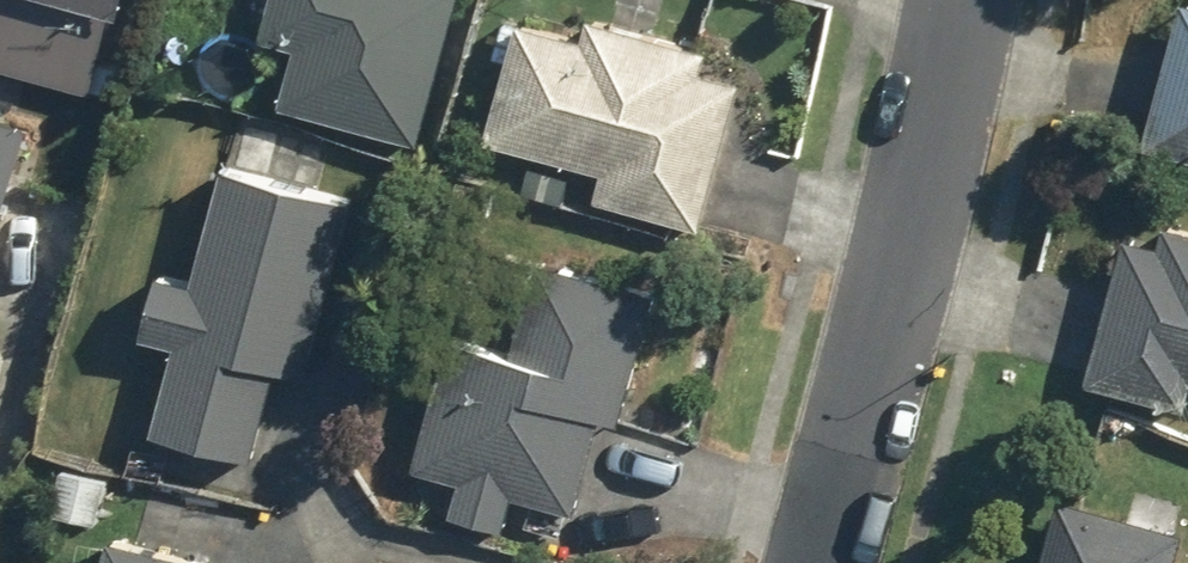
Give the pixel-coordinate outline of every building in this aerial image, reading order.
[(91,92),(110,16),(46,0),(0,0),(0,69),(91,92)] [(110,16),(126,20),(131,0),(46,0),(110,16)] [(419,151),(457,0),(271,0),(258,49),(298,58),(283,115),(419,151)] [(1180,10),(1142,154),(1187,166),(1187,12),(1180,10)] [(591,208),(696,237),(735,89),(697,79),(702,60),(584,30),(578,51),(513,32),(481,148),(599,180),(591,208)] [(24,133),(0,127),(0,223),(24,133)] [(152,440),(248,464),(273,374),(301,382),(346,209),(220,177),(190,292),(153,282),(138,342),(175,352),(152,440)] [(1163,234),(1159,253),(1123,246),(1087,392),(1182,415),(1187,391),(1187,240),(1163,234)] [(445,524),(499,537),(508,502),(570,519),(596,424),(617,430),(652,301),(533,269),(507,363),(448,347),(413,476),(455,487),(445,524)] [(94,532),(103,486),(58,477),(48,521),(94,532)] [(1174,531),(1050,496),(1031,562),(1165,562),(1174,531)] [(106,547),(102,562),(170,562),(106,547)]
